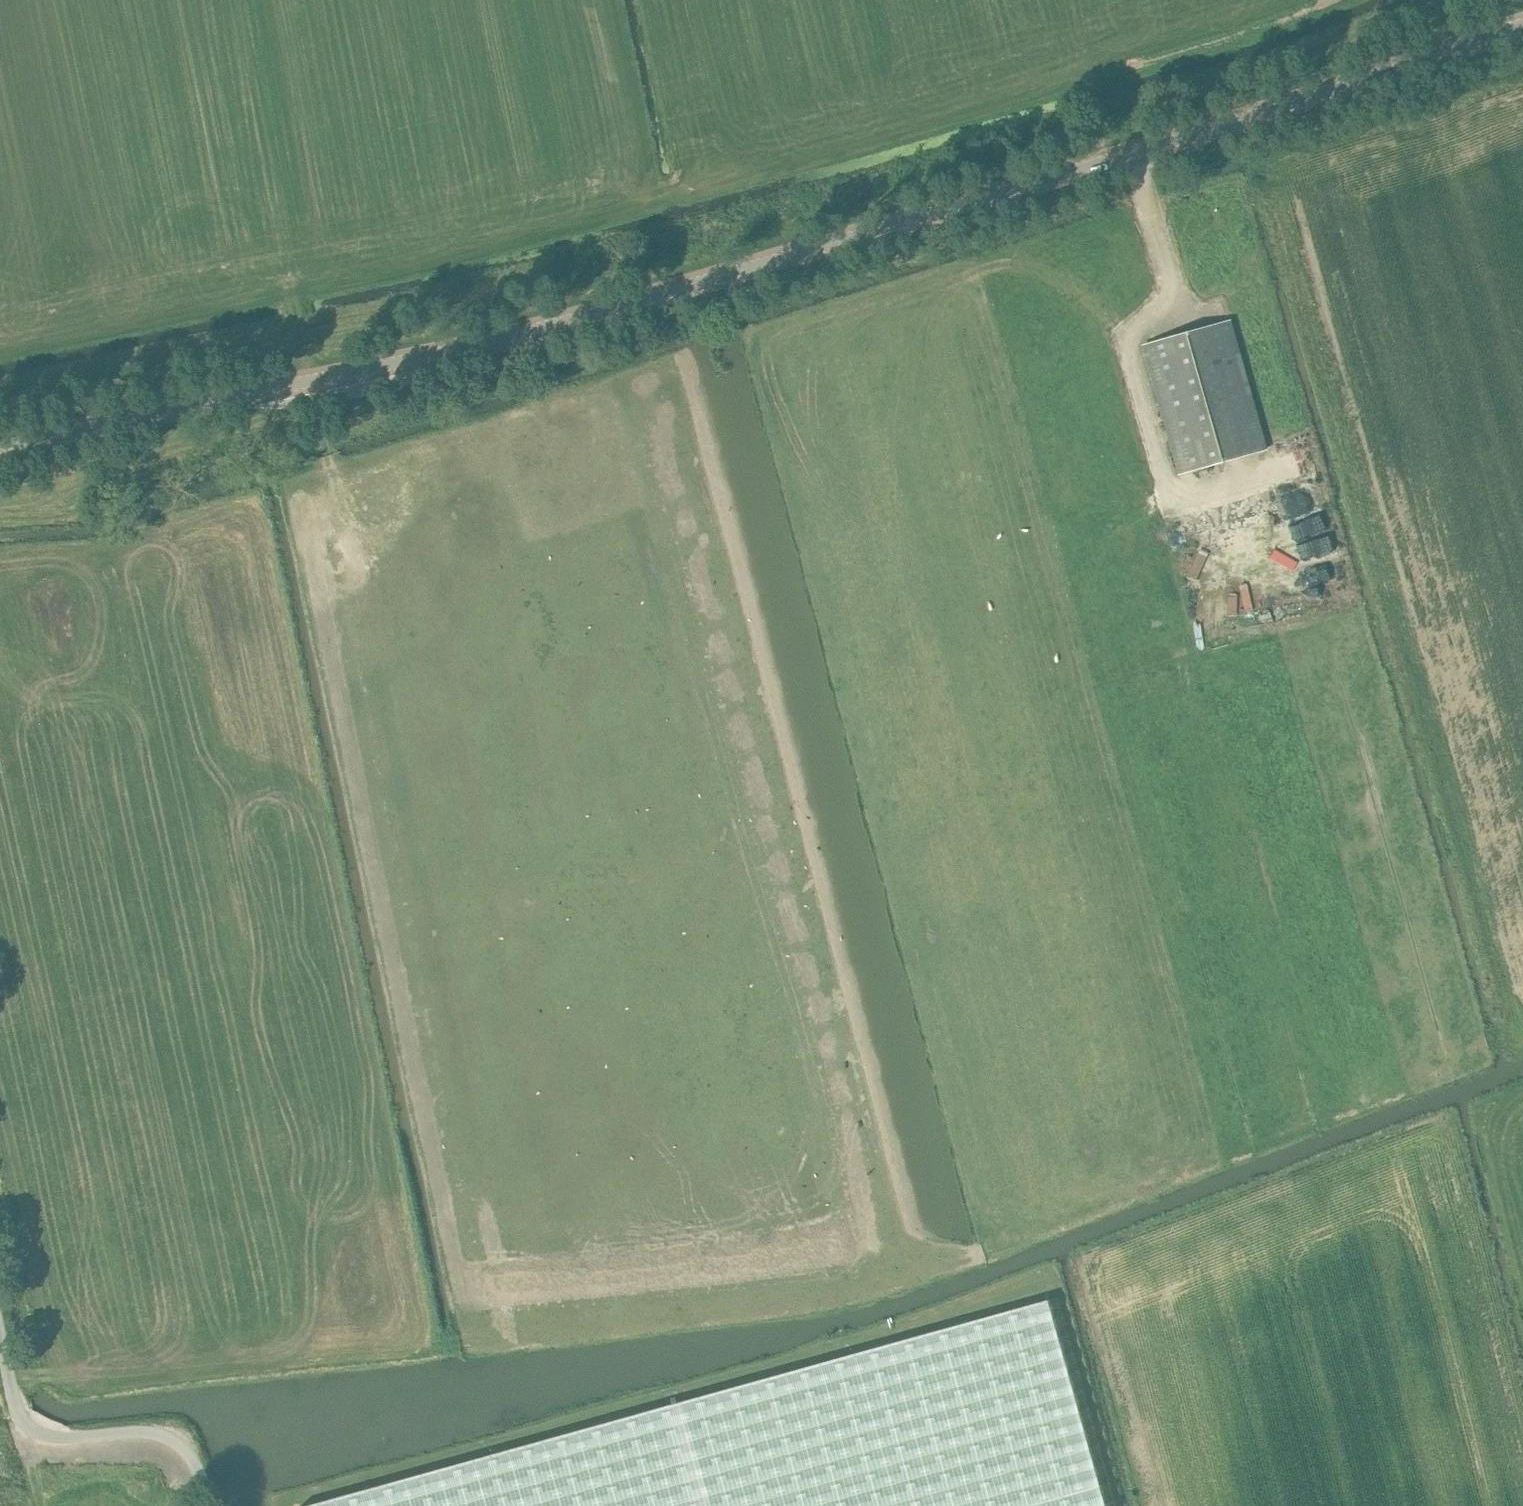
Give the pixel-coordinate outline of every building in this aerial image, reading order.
[(1177,472),(1264,447),(1228,319),(1141,343),(1177,472)] [(1204,623),(1238,621),(1236,595),(1203,597),(1204,623)] [(1047,1299),(305,1505),(1105,1505),(1047,1299)]
